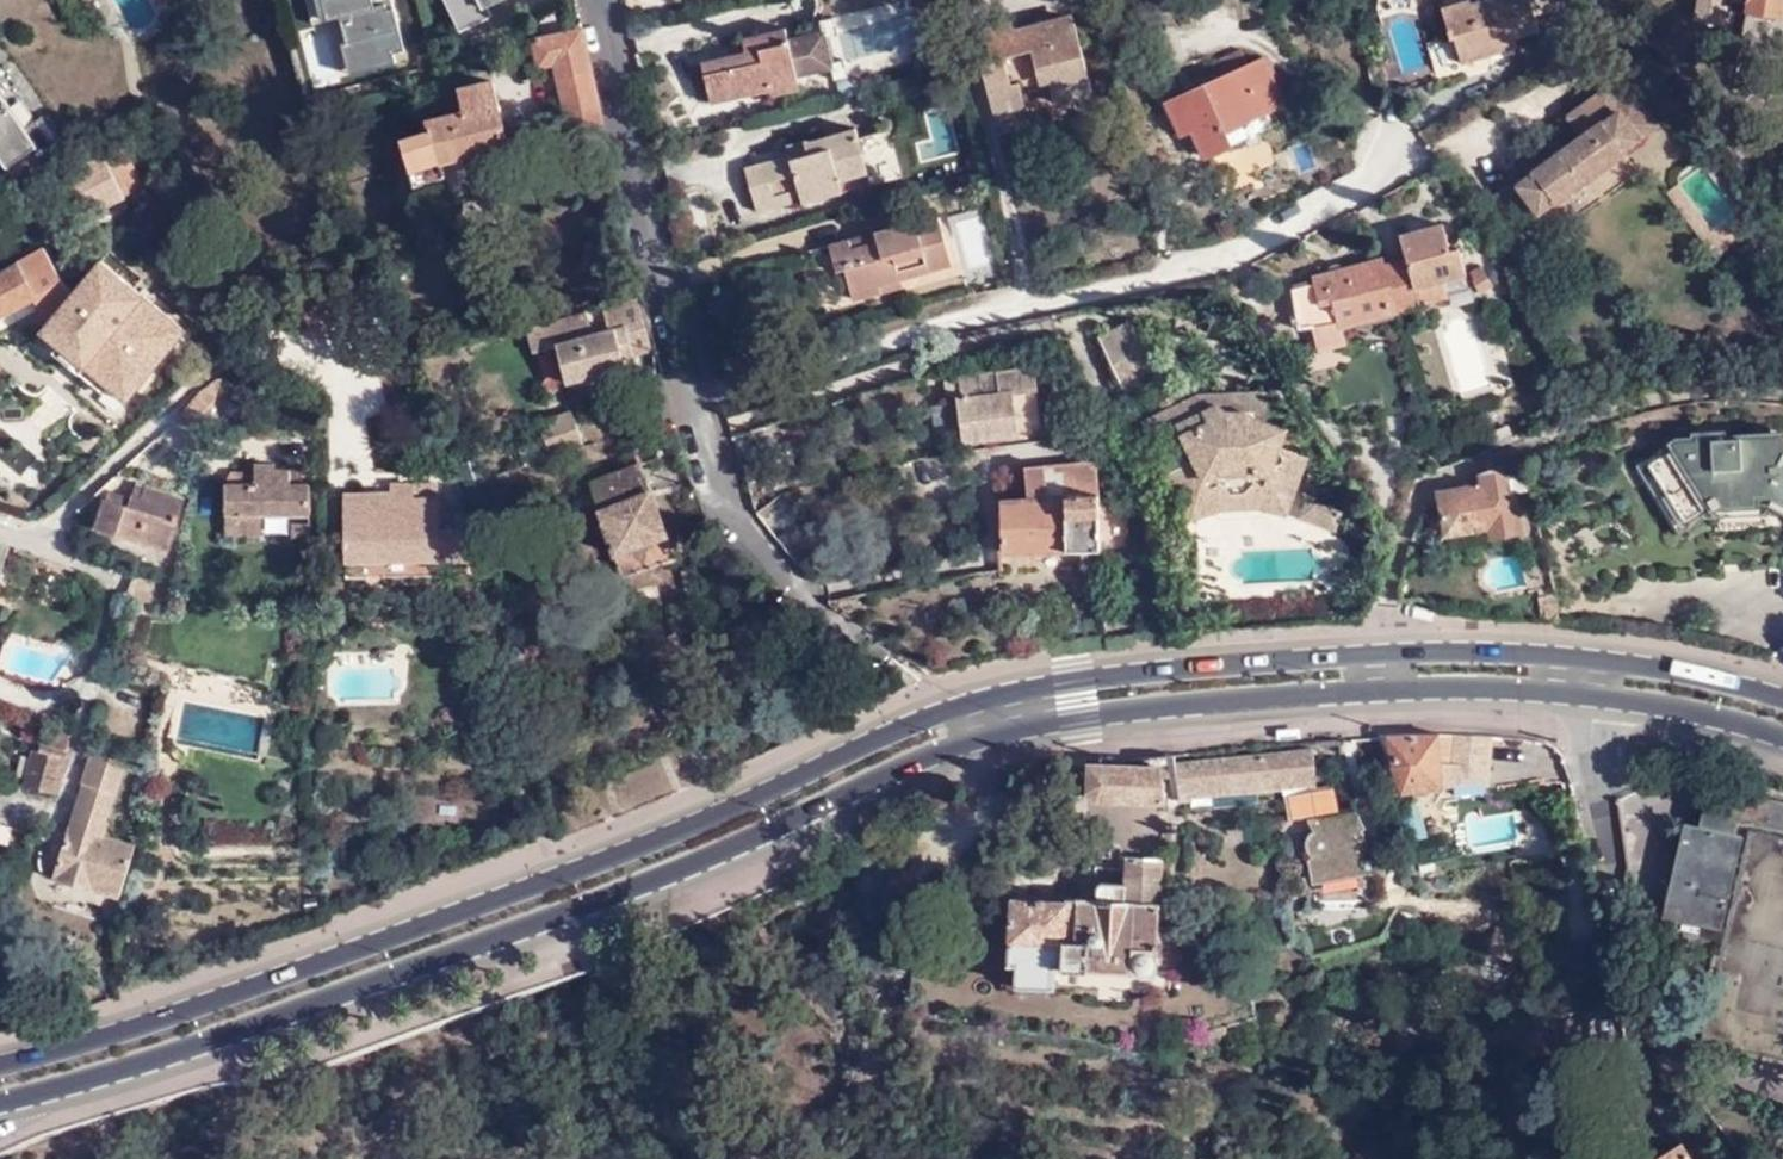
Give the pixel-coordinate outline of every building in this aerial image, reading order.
[(373,0),(309,0),(315,25),(339,19),(351,79),(398,68),(394,55),(406,53),(394,0),(382,0),(374,2),(373,0)] [(459,37),(494,21),(489,10),(510,0),(441,0),(459,37)] [(1508,28),(1509,34),(1535,26),(1527,0),(1447,0),(1436,3),(1445,32),(1445,33),(1448,33),(1455,54),(1484,45),(1481,35),(1508,28)] [(1698,12),(1725,16),(1728,0),(1700,0),(1698,12)] [(1747,8),(1782,14),(1782,0),(1748,0),(1747,8)] [(835,67),(833,68),(836,79),(849,76),(837,16),(823,19),(826,29),(827,29),(835,67)] [(1029,118),(1022,93),(1020,83),(1056,74),(1062,100),(1091,92),(1075,19),(1017,33),(1015,24),(986,31),(992,58),(980,61),(996,127),(1029,118)] [(709,100),(771,86),(770,81),(798,75),(833,68),(835,67),(827,29),(826,29),(790,37),(788,26),(742,36),(745,50),(700,59),(709,100)] [(595,72),(586,28),(535,38),(542,65),(557,63),(561,78),(595,72)] [(1456,59),(1512,41),(1509,34),(1508,28),(1481,35),(1484,45),(1455,54),(1456,59)] [(1428,67),(1456,59),(1455,54),(1448,33),(1445,33),(1445,32),(1422,39),(1428,67)] [(1225,130),(1284,100),(1265,55),(1167,99),(1175,119),(1186,115),(1204,156),(1231,143),(1225,130)] [(595,72),(561,78),(568,113),(574,112),(577,125),(605,119),(595,72)] [(1020,83),(1022,93),(1049,86),(1053,102),(1062,100),(1056,74),(1020,83)] [(771,86),(772,92),(801,86),(798,75),(770,81),(771,86)] [(430,125),(400,132),(412,179),(445,171),(443,158),(508,142),(493,78),(461,85),(466,106),(428,116),(430,125)] [(1629,115),(1617,98),(1607,84),(1569,112),(1582,132),(1534,166),(1535,168),(1518,181),(1538,208),(1622,149),(1626,145),(1614,127),(1629,115)] [(0,87),(0,157),(13,175),(45,155),(0,87)] [(1634,87),(1617,98),(1629,115),(1614,127),(1626,145),(1658,122),(1634,87)] [(945,110),(926,114),(935,152),(955,147),(945,110)] [(841,180),(869,172),(857,127),(789,145),(790,154),(744,166),(756,213),(800,201),(802,205),(844,194),(843,192),(841,180)] [(136,181),(116,144),(61,171),(81,210),(136,181)] [(1535,168),(1534,166),(1528,156),(1510,170),(1518,181),(1535,168)] [(872,185),(869,172),(841,180),(843,192),(872,185)] [(878,280),(949,261),(937,212),(828,240),(836,268),(843,265),(851,295),(880,288),(878,280)] [(1404,252),(1383,259),(1393,293),(1417,286),(1419,298),(1448,289),(1442,273),(1464,266),(1456,239),(1448,241),(1440,217),(1398,231),(1404,252)] [(35,296),(49,322),(72,294),(46,246),(0,271),(0,314),(35,296)] [(1383,259),(1381,256),(1313,273),(1314,282),(1292,287),(1301,327),(1310,324),(1313,335),(1341,328),(1341,325),(1398,312),(1396,305),(1393,293),(1383,259)] [(55,350),(104,391),(109,385),(127,399),(185,328),(101,259),(72,294),(49,322),(42,330),(60,344),(55,350)] [(1478,264),(1469,269),(1474,278),(1471,280),(1476,289),(1488,281),(1478,264)] [(1393,293),(1396,305),(1419,298),(1417,286),(1393,293)] [(656,339),(643,290),(618,297),(626,323),(597,331),(589,305),(529,322),(537,349),(559,342),(570,378),(629,361),(627,352),(656,345),(656,339)] [(1129,320),(1095,336),(1122,390),(1155,374),(1129,320)] [(1341,328),(1313,335),(1316,347),(1344,340),(1341,328)] [(963,440),(1041,430),(1035,366),(960,375),(961,394),(958,394),(963,440)] [(201,388),(219,378),(220,372),(201,388)] [(205,433),(219,378),(201,388),(192,399),(182,410),(205,433)] [(1255,484),(1291,496),(1304,456),(1293,452),(1297,442),(1290,430),(1266,421),(1262,389),(1196,394),(1141,421),(1152,442),(1166,436),(1181,465),(1166,472),(1182,504),(1218,486),(1255,484)] [(589,442),(582,421),(576,404),(541,416),(555,453),(589,442)] [(1717,502),(1744,500),(1758,499),(1758,490),(1769,487),(1782,495),(1782,435),(1753,436),(1753,431),(1680,434),(1647,454),(1687,518),(1717,502)] [(1166,436),(1152,442),(1166,472),(1181,465),(1166,436)] [(1508,493),(1513,493),(1519,492),(1518,478),(1525,475),(1521,455),(1502,462),(1508,493)] [(624,573),(677,553),(644,460),(589,479),(624,573)] [(255,461),(254,481),(228,482),(226,533),(253,534),(254,510),(308,511),(310,467),(277,466),(277,462),(255,461)] [(1095,462),(1021,468),(1023,497),(995,498),(998,550),(1099,544),(1099,542),(1127,540),(1126,512),(1123,508),(1119,505),(1097,506),(1095,462)] [(1502,462),(1439,487),(1444,530),(1488,523),(1488,527),(1517,522),(1513,493),(1508,493),(1502,462)] [(412,490),(412,485),(411,481),(393,482),(393,491),(412,490)] [(96,523),(166,547),(183,497),(145,484),(144,485),(135,482),(131,495),(128,504),(105,496),(96,523)] [(1286,512),(1291,496),(1255,484),(1218,486),(1182,504),(1189,518),(1218,509),(1253,507),(1286,512)] [(469,552),(456,516),(440,516),(439,485),(423,486),(423,496),(412,496),(412,490),(393,491),(347,492),(347,557),(438,556),(439,553),(469,552)] [(423,496),(423,486),(412,485),(412,490),(412,496),(423,496)] [(106,496),(128,504),(131,495),(109,487),(106,496)] [(1300,515),(1335,528),(1340,508),(1306,496),(1300,515)] [(483,500),(472,505),(476,515),(487,511),(483,500)] [(1717,502),(1719,534),(1629,539),(1632,580),(1721,575),(1719,551),(1747,551),(1748,567),(1782,565),(1782,524),(1746,525),(1744,500),(1717,502)] [(308,534),(309,517),(290,517),(290,534),(308,534)] [(0,539),(0,563),(8,542),(0,539)] [(1438,732),(1377,732),(1399,789),(1440,786),(1442,781),(1446,775),(1456,782),(1472,781),(1471,763),(1439,763),(1438,736),(1438,732)] [(1471,763),(1472,781),(1488,780),(1492,739),(1438,736),(1439,763),(1471,763)] [(57,789),(67,743),(44,737),(39,749),(36,748),(29,781),(57,789)] [(123,755),(92,745),(90,745),(80,776),(84,777),(56,868),(93,881),(93,879),(121,887),(136,839),(102,827),(105,817),(98,815),(108,784),(115,785),(123,755)] [(1175,753),(1150,755),(1150,761),(1088,758),(1085,788),(1097,798),(1165,799),(1164,774),(1177,773),(1179,797),(1191,796),(1191,788),(1315,776),(1313,748),(1177,760),(1175,753)] [(105,817),(115,785),(108,784),(98,815),(105,817)] [(1737,819),(1777,829),(1782,801),(1758,796),(1758,789),(1731,784),(1730,791),(1707,786),(1698,823),(1684,820),(1674,866),(1680,868),(1671,906),(1720,917),(1739,832),(1734,831),(1737,819)] [(1114,809),(1116,845),(1167,842),(1164,806),(1114,809)] [(10,843),(15,825),(0,821),(0,840),(10,843)] [(1098,895),(1068,894),(1067,900),(1013,899),(1010,962),(1018,964),(1016,983),(1055,986),(1056,965),(1155,970),(1162,856),(1127,854),(1125,879),(1102,878),(1098,882),(1098,895)] [(1255,1027),(1252,1015),(1183,1035),(1187,1047),(1255,1027)] [(1684,1141),(1652,1158),(1699,1158),(1684,1141)]
